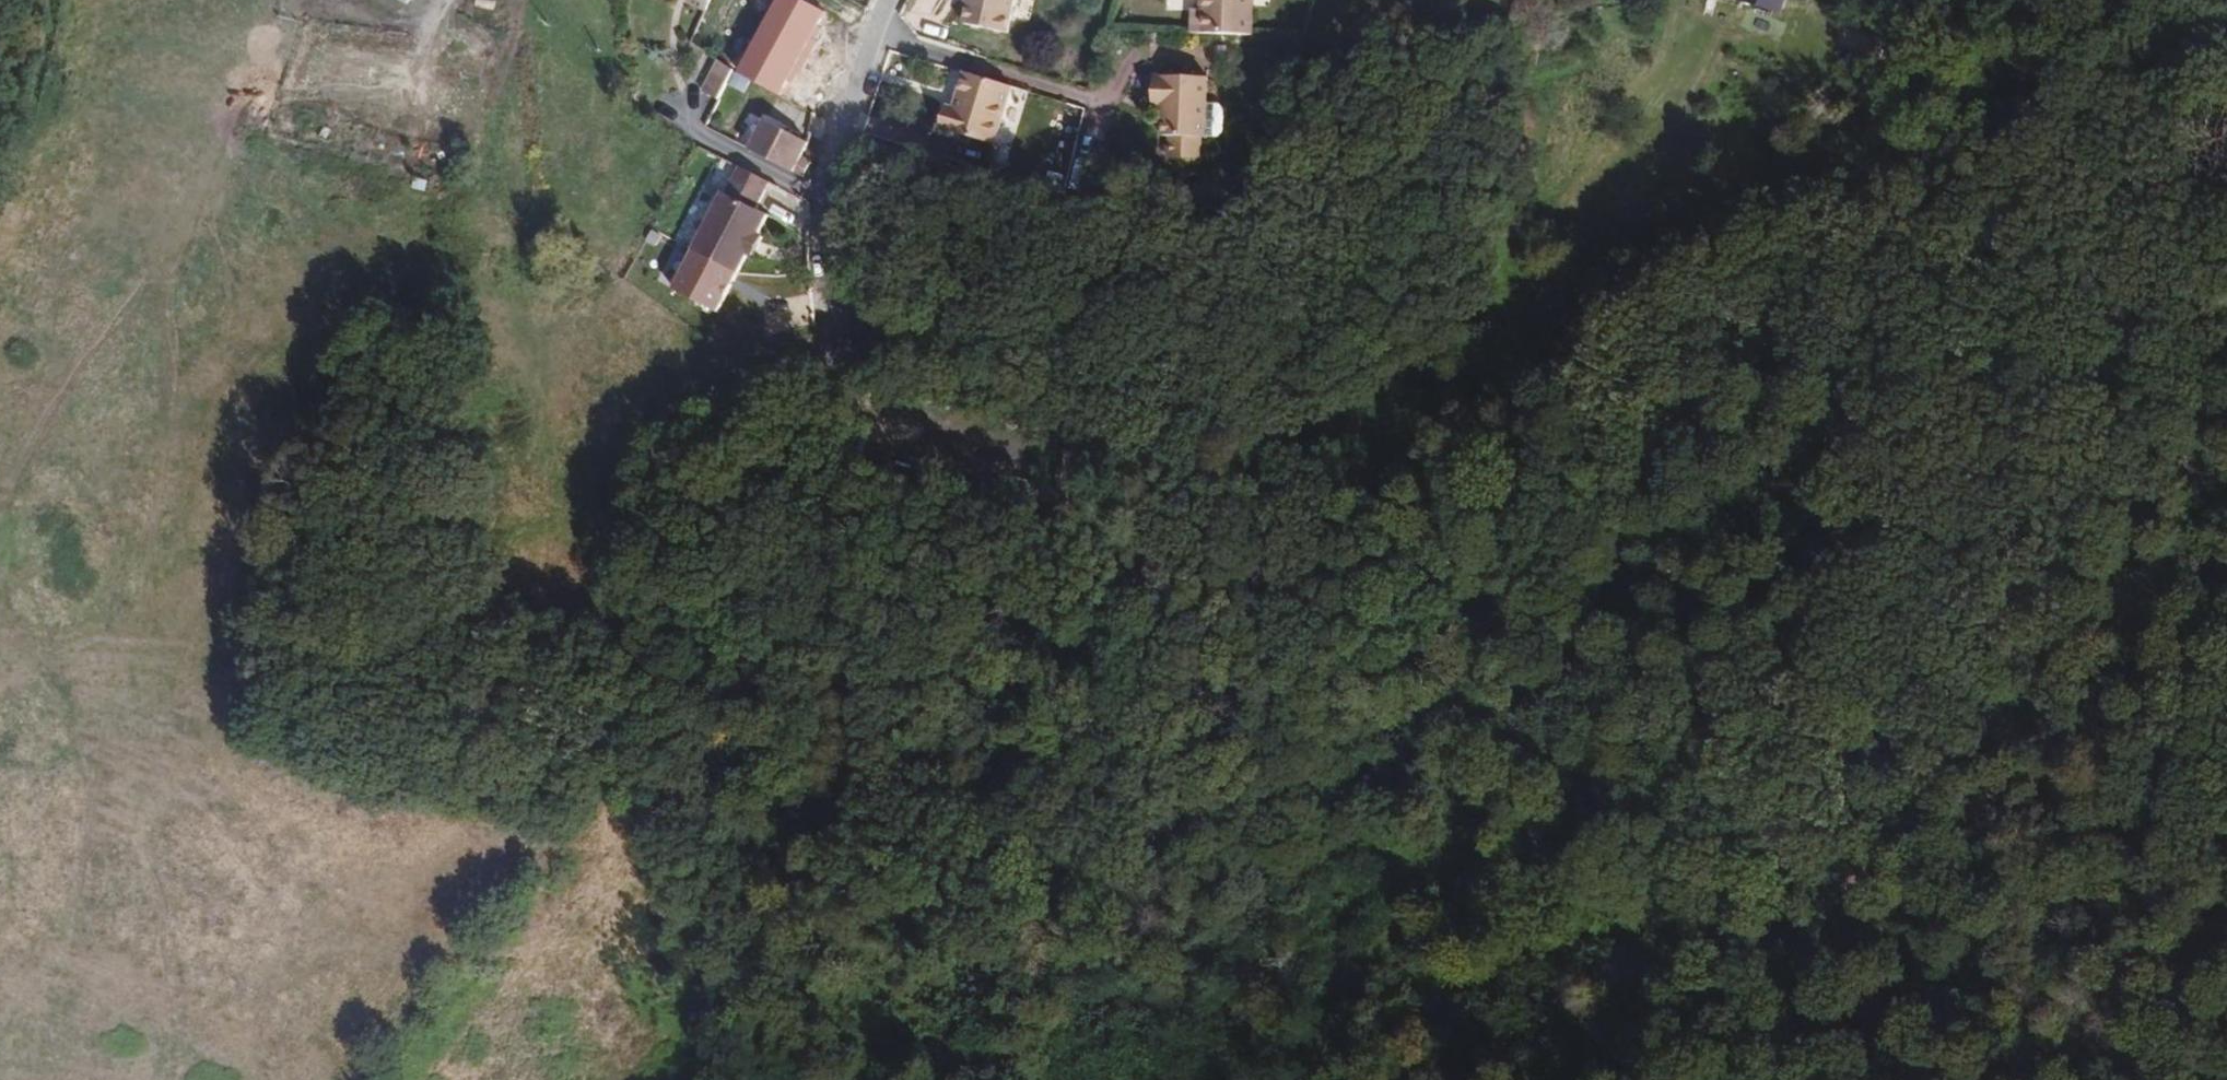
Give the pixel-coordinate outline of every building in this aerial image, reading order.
[(711,8),(715,0),(693,0),(711,8)] [(799,0),(779,0),(740,72),(783,94),(826,14),(799,0)] [(1018,0),(974,0),(969,23),(1012,32),(1018,0)] [(1261,0),(1209,0),(1209,12),(1201,12),(1200,33),(1260,36),(1261,0)] [(1782,0),(1750,0),(1780,9),(1782,0)] [(737,68),(724,59),(707,91),(721,99),(737,68)] [(997,143),(1014,84),(965,69),(955,106),(950,105),(943,126),(997,143)] [(1210,137),(1212,78),(1165,76),(1164,106),(1168,106),(1168,116),(1167,135),(1178,136),(1206,137),(1210,137)] [(799,171),(814,141),(767,117),(751,147),(799,171)] [(1206,151),(1206,137),(1178,136),(1178,150),(1206,151)] [(725,191),(756,207),(769,181),(738,165),(725,191)] [(725,191),(724,190),(691,256),(736,279),(770,213),(756,207),(725,191)]
